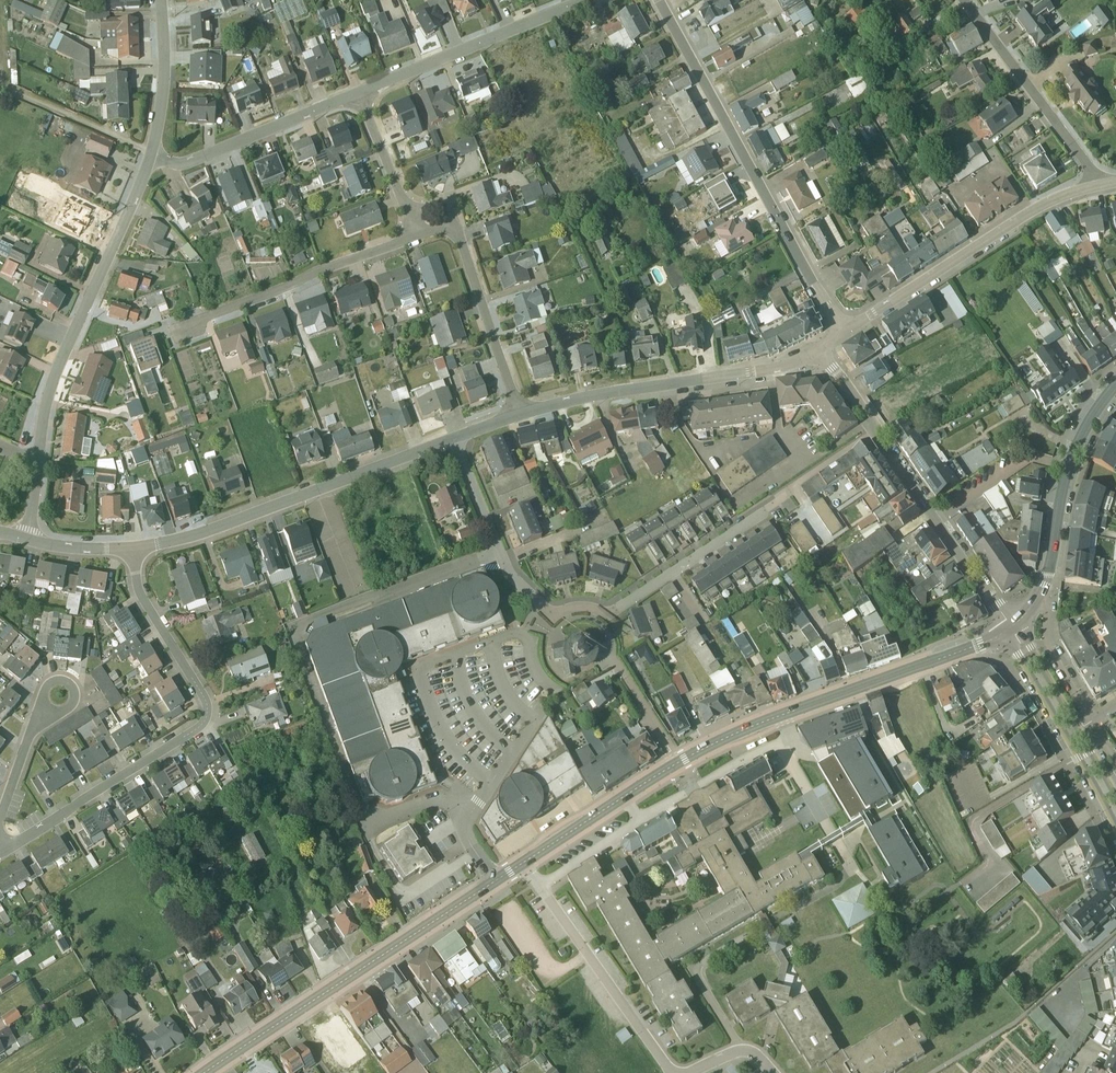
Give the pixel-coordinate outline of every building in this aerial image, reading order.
[(51,0),(48,0),(41,14),(13,2),(10,8),(39,20),(65,32),(67,27),(58,23),(65,7),(51,0)] [(107,11),(138,10),(138,0),(107,0),(107,11)] [(220,1),(223,14),(243,9),(241,0),(223,0),(220,1)] [(272,7),(294,59),(302,55),(288,22),(306,15),(300,0),(290,0),(272,7)] [(358,3),(364,17),(367,16),(383,55),(408,45),(398,21),(388,26),(383,14),(378,16),(372,0),(366,0),(358,3)] [(415,20),(426,37),(439,28),(437,25),(443,20),(434,6),(444,2),(443,0),(431,0),(432,0),(425,5),(429,11),(415,20)] [(471,0),(451,0),(457,13),(460,12),(462,18),(476,12),(471,0)] [(708,28),(734,13),(731,8),(739,4),(740,0),(715,0),(703,7),(704,10),(700,13),(708,28)] [(783,12),(802,0),(776,0),(783,12)] [(1022,16),(1017,20),(1037,48),(1053,36),(1047,28),(1050,26),(1045,19),(1055,12),(1046,0),(1033,10),(1032,9),(1029,11),(1024,5),(1017,9),(1022,16)] [(268,1),(263,4),(266,12),(272,9),(268,1)] [(815,20),(804,3),(792,10),(802,28),(815,20)] [(1104,5),(1093,12),(1104,27),(1114,20),(1104,5)] [(650,34),(635,7),(618,17),(625,30),(609,40),(618,57),(636,47),(634,43),(650,34)] [(919,37),(905,17),(895,24),(898,29),(882,41),(867,20),(869,18),(861,7),(846,17),(865,45),(866,43),(877,58),(905,39),(909,44),(919,37)] [(340,25),(334,10),(324,13),(323,10),(317,12),(325,31),(340,25)] [(923,16),(918,10),(910,16),(914,23),(923,16)] [(99,22),(100,41),(137,40),(136,20),(109,21),(109,14),(84,15),(85,22),(99,22)] [(272,20),(269,14),(257,19),(260,25),(272,20)] [(209,17),(190,18),(191,44),(211,43),(209,17)] [(1055,36),(1070,28),(1067,22),(1052,30),(1055,36)] [(957,60),(982,45),(971,26),(950,39),(952,43),(948,45),(957,60)] [(859,39),(852,29),(845,34),(852,44),(859,39)] [(72,62),(89,69),(89,53),(55,35),(48,49),(72,62)] [(369,55),(360,35),(343,42),(341,38),(336,41),(348,69),(357,66),(355,61),(369,55)] [(952,59),(936,35),(926,42),(936,59),(931,62),(936,70),(952,59)] [(712,61),(718,72),(735,62),(732,56),(752,44),(747,36),(721,50),(724,54),(712,61)] [(335,74),(320,38),(307,43),(313,58),(302,62),(311,84),(335,74)] [(137,40),(100,41),(101,57),(107,57),(107,52),(118,52),(118,61),(138,60),(137,40)] [(1095,40),(1082,44),(1085,57),(1099,53),(1095,40)] [(262,49),(253,43),(248,51),(257,57),(262,49)] [(657,47),(630,61),(636,72),(645,67),(648,74),(660,68),(658,64),(664,61),(657,47)] [(190,58),(189,85),(221,86),(221,52),(208,51),(208,59),(190,58)] [(274,98),(298,89),(286,59),(270,65),(273,72),(264,75),(274,98)] [(125,78),(90,80),(89,69),(72,62),(74,81),(88,81),(89,98),(102,97),(126,95),(125,78)] [(957,93),(973,83),(980,95),(993,88),(979,64),(967,71),(964,65),(953,72),(956,77),(950,81),(957,93)] [(1075,65),(1062,76),(1067,83),(1063,86),(1084,113),(1088,110),(1094,117),(1107,107),(1096,93),(1100,90),(1091,79),(1087,81),(1075,65)] [(647,105),(650,111),(677,96),(676,95),(691,87),(681,71),(667,78),(673,90),(647,105)] [(796,81),(790,71),(769,82),(775,93),(796,81)] [(480,75),(479,72),(455,82),(466,107),(490,97),(480,75)] [(629,96),(649,86),(643,75),(624,85),(629,96)] [(869,92),(859,76),(845,83),(855,100),(869,92)] [(239,115),(263,105),(253,81),(244,85),(245,89),(230,96),(239,115)] [(429,93),(419,97),(432,127),(444,121),(442,115),(453,110),(446,92),(431,98),(429,93)] [(706,133),(685,94),(648,114),(661,138),(659,139),(665,151),(674,147),(675,149),(706,133)] [(126,95),(102,97),(102,107),(106,107),(107,122),(127,121),(126,95)] [(731,111),(743,135),(757,127),(750,114),(765,105),(760,96),(731,111)] [(1018,119),(1003,99),(980,116),(994,136),(1018,119)] [(391,108),(404,140),(421,133),(408,101),(391,108)] [(214,103),(187,102),(187,124),(213,125),(214,103)] [(74,128),(60,122),(57,129),(71,135),(74,128)] [(748,143),(757,161),(772,153),(770,149),(790,139),(782,125),(748,143)] [(334,149),(324,153),(332,171),(359,160),(357,156),(340,163),(338,157),(352,151),(343,127),(327,134),(334,149)] [(1018,141),(1020,140),(1023,144),(1033,138),(1026,128),(1024,130),(1023,128),(1013,134),(1018,141)] [(435,131),(428,134),(435,149),(442,147),(435,131)] [(500,161),(487,132),(472,138),(478,151),(485,168),(500,161)] [(639,184),(675,165),(671,157),(643,171),(625,135),(616,139),(639,184)] [(87,150),(106,159),(112,146),(92,138),(87,150)] [(416,167),(423,185),(450,174),(446,165),(455,161),(453,157),(458,154),(460,158),(478,151),(472,138),(446,149),(448,153),(416,167)] [(318,177),(332,171),(324,153),(314,157),(308,142),(291,149),(294,155),(284,159),(288,169),(298,166),(311,161),(318,177)] [(804,160),(810,170),(839,153),(833,143),(804,160)] [(958,183),(989,164),(976,144),(962,152),(969,163),(952,173),(958,183)] [(1027,177),(1036,190),(1048,182),(1056,177),(1052,171),(1048,166),(1051,164),(1039,146),(1029,153),(1033,158),(1019,168),(1025,178),(1027,177)] [(708,147),(675,165),(687,187),(694,183),(695,186),(703,181),(702,180),(718,171),(710,156),(712,155),(708,147)] [(780,168),(772,153),(757,161),(765,176),(780,168)] [(81,157),(69,184),(96,195),(103,178),(106,180),(110,169),(81,157)] [(284,180),(275,158),(269,160),(268,158),(259,161),(260,164),(253,166),(262,188),(284,180)] [(887,168),(896,164),(894,159),(885,163),(887,168)] [(897,179),(900,185),(907,181),(898,164),(887,169),(893,181),(897,179)] [(360,168),(341,176),(351,200),(370,192),(360,168)] [(238,169),(218,178),(230,209),(251,201),(238,169)] [(332,171),(318,177),(322,187),(336,181),(332,171)] [(800,173),(783,182),(800,211),(816,202),(800,173)] [(735,197),(723,177),(703,189),(708,197),(707,198),(719,219),(738,208),(733,199),(735,197)] [(935,185),(930,178),(923,183),(933,199),(941,195),(940,193),(935,185)] [(935,185),(940,193),(952,185),(947,178),(935,185)] [(990,185),(982,189),(995,211),(1001,207),(1003,211),(1017,202),(1005,181),(992,189),(990,185)] [(491,184),(472,190),(480,215),(514,204),(510,194),(496,199),(491,184)] [(537,184),(521,189),(526,206),(542,202),(537,184)] [(198,208),(193,211),(200,223),(209,217),(207,214),(209,212),(206,206),(211,204),(201,187),(189,193),(198,208)] [(298,202),(293,187),(284,190),(288,205),(298,202)] [(977,199),(965,206),(977,226),(991,218),(989,214),(995,211),(982,189),(974,194),(977,199)] [(698,202),(694,195),(686,199),(691,207),(698,202)] [(190,228),(200,223),(193,211),(188,214),(179,199),(167,206),(177,223),(183,220),(186,226),(188,225),(190,228)] [(258,220),(267,217),(261,199),(252,203),(258,220)] [(939,226),(945,234),(954,249),(966,241),(944,206),(941,208),(937,202),(928,208),(930,212),(939,226)] [(374,205),(339,218),(346,237),(381,223),(374,205)] [(881,221),(889,231),(905,220),(900,209),(881,221)] [(1097,235),(1104,233),(1099,210),(1078,214),(1080,229),(1085,228),(1087,237),(1088,236),(1090,244),(1098,242),(1097,235)] [(910,228),(917,240),(939,226),(930,212),(922,217),(924,219),(910,228)] [(1058,214),(1045,222),(1062,247),(1065,245),(1070,252),(1075,249),(1088,242),(1086,236),(1079,239),(1071,223),(1065,225),(1058,214)] [(873,263),(871,265),(882,283),(889,291),(913,276),(903,259),(905,258),(889,231),(881,221),(878,216),(862,227),(874,247),(867,252),(873,263)] [(828,218),(808,229),(823,258),(844,247),(828,218)] [(167,230),(148,221),(136,246),(165,260),(173,246),(161,240),(167,230)] [(508,221),(484,229),(492,253),(516,245),(508,221)] [(723,222),(693,239),(699,248),(718,236),(729,256),(755,241),(744,223),(735,228),(731,221),(725,225),(723,222)] [(937,260),(954,249),(945,234),(928,245),(937,260)] [(602,236),(593,239),(599,253),(607,249),(602,236)] [(921,270),(937,260),(928,245),(924,240),(916,244),(912,237),(905,242),(921,270)] [(39,265),(62,276),(74,250),(51,239),(39,265)] [(32,250),(15,242),(9,253),(7,258),(24,266),(27,261),(32,250)] [(1095,253),(1088,242),(1075,249),(1081,260),(1095,253)] [(534,252),(496,265),(504,290),(530,282),(527,272),(539,268),(539,267),(534,252)] [(1071,271),(1062,256),(1050,263),(1059,278),(1071,271)] [(436,258),(418,265),(428,292),(446,285),(436,258)] [(865,293),(882,283),(871,265),(863,269),(857,260),(838,271),(851,290),(862,289),(865,293)] [(57,313),(64,299),(55,295),(57,291),(37,282),(39,277),(7,261),(1,273),(11,278),(15,270),(27,277),(23,285),(39,294),(35,302),(57,313)] [(158,263),(146,262),(145,272),(157,274),(158,263)] [(678,263),(664,269),(672,289),(686,283),(678,263)] [(403,270),(374,280),(386,313),(400,308),(400,310),(416,304),(403,270)] [(721,272),(712,277),(715,282),(724,278),(721,272)] [(122,274),(118,287),(135,292),(136,289),(147,293),(151,281),(132,275),(132,277),(122,274)] [(791,288),(800,282),(797,278),(789,284),(791,288)] [(1027,282),(1019,287),(1034,312),(1042,307),(1027,282)] [(349,288),(332,294),(340,317),(370,307),(362,285),(349,290),(349,288)] [(950,287),(940,293),(959,322),(968,316),(950,287)] [(780,289),(768,295),(776,309),(787,303),(780,289)] [(540,292),(514,301),(519,316),(513,318),(516,327),(541,319),(537,308),(544,306),(540,292)] [(161,293),(144,299),(148,310),(165,304),(161,293)] [(433,306),(429,295),(421,298),(425,309),(433,306)] [(308,304),(295,309),(307,339),(333,329),(321,298),(307,303),(308,304)] [(889,320),(882,325),(894,342),(900,338),(903,342),(931,324),(928,320),(935,316),(924,298),(916,303),(917,305),(890,322),(889,320)] [(645,300),(635,304),(642,323),(652,319),(645,300)] [(807,315),(796,320),(806,341),(821,333),(819,326),(821,325),(810,303),(803,306),(807,315)] [(139,313),(112,305),(108,317),(125,322),(126,320),(136,323),(137,320),(144,322),(147,311),(140,309),(139,313)] [(715,340),(722,339),(721,325),(736,318),(730,305),(709,318),(713,328),(715,340)] [(254,321),(255,323),(263,346),(274,342),(274,345),(290,339),(281,312),(270,316),(254,321)] [(752,341),(749,342),(755,359),(768,356),(770,358),(806,341),(796,320),(793,315),(758,332),(756,328),(765,324),(760,316),(752,320),(748,312),(741,315),(752,341)] [(8,328),(4,338),(22,346),(28,331),(30,332),(34,324),(8,313),(3,326),(8,328)] [(455,314),(429,322),(440,352),(465,343),(455,314)] [(394,327),(390,317),(383,320),(386,329),(394,327)] [(1037,330),(1049,345),(1064,334),(1052,318),(1037,330)] [(704,353),(700,319),(686,321),(687,329),(672,331),(675,349),(691,347),(692,355),(704,353)] [(1103,326),(1115,344),(1115,326),(1112,320),(1103,326)] [(384,332),(380,321),(370,325),(374,336),(384,332)] [(1093,332),(1112,360),(1115,358),(1115,344),(1103,326),(1093,332)] [(243,327),(214,337),(220,356),(234,351),(239,366),(254,361),(243,327)] [(403,337),(400,328),(391,331),(394,340),(403,337)] [(1091,375),(1110,362),(1090,333),(1084,337),(1094,351),(1088,355),(1071,330),(1064,335),(1091,375)] [(644,333),(631,335),(635,363),(645,362),(645,359),(658,358),(656,339),(645,340),(644,333)] [(549,349),(543,335),(530,339),(535,353),(529,355),(532,364),(528,365),(535,383),(554,376),(545,351),(549,349)] [(885,358),(896,352),(887,337),(869,348),(862,337),(842,349),(855,369),(881,353),(885,358)] [(99,345),(102,353),(119,347),(116,339),(99,345)] [(730,366),(755,359),(749,342),(748,339),(724,345),(730,366)] [(149,341),(130,348),(140,376),(162,368),(155,347),(151,348),(149,341)] [(1031,391),(1044,409),(1080,383),(1066,364),(1062,366),(1048,346),(1036,355),(1051,377),(1031,391)] [(275,376),(266,349),(259,352),(268,379),(275,376)] [(300,350),(293,349),(292,357),(299,358),(300,350)] [(566,354),(570,374),(597,369),(593,349),(566,354)] [(623,350),(611,352),(613,368),(625,366),(623,350)] [(0,351),(0,380),(11,385),(18,369),(20,370),(24,361),(0,351)] [(75,385),(71,394),(101,406),(110,383),(106,382),(112,365),(91,357),(79,386),(75,385)] [(360,359),(352,361),(353,367),(362,364),(360,359)] [(444,366),(442,359),(433,362),(441,382),(449,379),(446,373),(444,366)] [(868,387),(873,393),(894,378),(890,372),(887,374),(879,362),(863,374),(866,379),(861,382),(866,388),(868,387)] [(260,363),(248,367),(252,377),(263,373),(260,363)] [(333,363),(312,371),(318,386),(339,378),(333,363)] [(454,363),(444,366),(446,373),(457,369),(454,363)] [(473,367),(457,373),(470,406),(486,400),(473,367)] [(809,405),(812,409),(835,393),(830,386),(823,391),(817,382),(798,384),(797,379),(776,382),(780,411),(809,405)] [(403,381),(387,386),(394,408),(377,413),(383,432),(399,427),(400,431),(410,428),(401,402),(410,400),(403,381)] [(430,389),(415,394),(423,417),(438,412),(439,417),(450,413),(447,404),(449,403),(444,389),(431,394),(430,389)] [(884,394),(870,404),(884,425),(907,409),(908,411),(921,402),(917,396),(896,410),(892,405),(901,399),(895,390),(886,396),(884,394)] [(208,394),(211,402),(217,399),(216,397),(218,396),(216,391),(208,394)] [(857,425),(835,393),(812,409),(835,441),(857,425)] [(1031,404),(1025,394),(996,409),(1002,420),(1031,404)] [(767,395),(728,401),(732,429),(771,424),(767,395)] [(203,396),(193,399),(196,406),(206,403),(203,396)] [(692,435),(732,429),(728,401),(688,406),(689,410),(681,411),(683,421),(690,420),(692,435)] [(23,439),(29,440),(35,410),(29,408),(23,439)] [(647,410),(636,412),(640,434),(662,466),(670,458),(662,446),(660,446),(653,438),(651,432),(658,431),(655,412),(648,413),(647,410)] [(178,415),(182,428),(193,424),(189,411),(178,415)] [(665,469),(662,466),(640,434),(636,412),(611,416),(614,436),(625,435),(629,438),(631,437),(633,446),(636,445),(637,453),(653,478),(665,469)] [(200,414),(195,416),(198,425),(207,422),(205,415),(201,416),(200,414)] [(68,417),(62,455),(88,459),(91,441),(83,440),(86,419),(68,417)] [(678,429),(671,418),(665,423),(672,433),(678,429)] [(146,420),(131,425),(138,443),(153,438),(146,420)] [(905,420),(889,430),(902,450),(919,438),(928,431),(924,426),(916,432),(905,420)] [(575,456),(581,468),(607,455),(606,453),(613,449),(599,421),(580,431),(582,434),(569,441),(577,456),(575,456)] [(1099,442),(1115,450),(1115,426),(1110,421),(1099,442)] [(553,424),(535,428),(539,446),(544,445),(548,457),(561,454),(553,424)] [(542,456),(539,446),(535,428),(516,433),(521,450),(533,447),(538,467),(549,464),(544,456),(542,456)] [(330,436),(341,464),(374,452),(367,433),(351,439),(347,430),(330,436)] [(919,438),(902,450),(909,461),(935,445),(947,436),(943,430),(922,442),(919,438)] [(198,442),(200,436),(200,435),(193,433),(192,434),(188,433),(186,437),(190,439),(190,440),(198,442)] [(324,459),(315,434),(289,443),(298,467),(313,461),(314,463),(324,459)] [(184,436),(147,448),(150,455),(177,446),(181,455),(189,452),(184,436)] [(731,495),(786,458),(772,436),(716,474),(731,495)] [(497,499),(530,485),(523,468),(515,471),(513,466),(517,464),(508,445),(504,447),(501,441),(479,450),(492,481),(490,482),(497,499)] [(567,442),(561,444),(564,453),(571,451),(567,442)] [(845,476),(877,453),(869,442),(819,477),(827,489),(845,476)] [(1115,468),(1115,450),(1099,442),(1090,461),(1113,473),(1115,468)] [(935,445),(909,461),(923,481),(948,464),(935,445)] [(143,446),(130,451),(135,465),(148,461),(143,446)] [(877,453),(845,476),(855,492),(866,485),(873,494),(862,501),(872,515),(904,494),(877,453)] [(166,455),(152,459),(158,479),(172,474),(166,455)] [(204,466),(217,500),(229,495),(229,494),(243,489),(235,468),(222,473),(217,461),(204,466)] [(535,461),(524,464),(528,473),(537,470),(535,461)] [(948,464),(923,481),(935,500),(950,488),(953,488),(963,481),(953,472),(960,467),(955,461),(948,464)] [(621,465),(611,468),(614,479),(624,476),(621,465)] [(94,483),(113,486),(115,473),(96,470),(94,483)] [(1040,502),(1044,475),(1032,473),(1031,480),(1017,478),(1015,492),(1021,493),(1020,498),(1040,502)] [(827,489),(819,477),(800,490),(807,502),(827,489)] [(143,522),(147,521),(148,528),(154,527),(155,528),(161,527),(160,525),(163,525),(159,509),(157,509),(155,499),(148,501),(144,485),(134,487),(131,478),(126,479),(136,515),(141,513),(143,522)] [(174,522),(189,518),(186,509),(190,508),(184,489),(180,490),(176,491),(173,485),(164,487),(174,522)] [(1083,485),(1076,509),(1108,517),(1114,495),(1083,485)] [(84,488),(63,486),(61,501),(58,500),(56,514),(74,516),(75,506),(81,507),(84,488)] [(956,526),(973,551),(995,537),(996,533),(1009,524),(1013,519),(997,486),(983,496),(994,512),(984,519),(978,512),(956,526)] [(695,499),(704,514),(714,509),(721,520),(728,516),(721,504),(720,505),(710,488),(706,491),(706,492),(695,499)] [(549,495),(546,489),(538,493),(540,498),(541,498),(543,502),(549,499),(548,495),(549,495)] [(456,499),(452,490),(436,496),(441,509),(434,512),(438,522),(455,515),(457,522),(464,520),(461,512),(463,512),(457,498),(456,499)] [(914,508),(904,494),(872,515),(860,525),(865,532),(882,521),(886,526),(914,508)] [(101,499),(102,522),(104,522),(104,524),(111,524),(111,523),(127,521),(127,511),(122,511),(122,498),(101,499)] [(690,501),(678,508),(688,524),(696,519),(705,531),(712,527),(704,514),(695,499),(694,499),(693,498),(689,501),(690,501)] [(842,528),(823,500),(812,508),(831,535),(842,528)] [(529,506),(506,516),(509,522),(508,522),(511,528),(511,529),(513,535),(514,534),(516,541),(517,541),(520,547),(542,537),(540,531),(543,530),(535,510),(531,512),(529,506)] [(678,508),(677,509),(676,508),(672,510),(673,511),(661,518),(671,534),(680,528),(689,542),(696,537),(688,524),(678,508)] [(919,515),(914,508),(886,526),(883,528),(895,544),(901,540),(906,537),(900,529),(919,515)] [(1039,537),(1041,517),(1035,517),(1035,510),(1023,509),(1021,525),(1009,524),(996,533),(1039,537)] [(1108,517),(1076,509),(1071,531),(1097,537),(1098,529),(1104,530),(1108,517)] [(555,532),(579,521),(574,511),(561,517),(560,516),(550,521),(555,532)] [(656,521),(645,528),(654,543),(663,538),(673,553),(680,548),(671,534),(661,518),(660,519),(660,518),(655,520),(656,521)] [(576,538),(583,554),(600,548),(599,544),(620,535),(612,523),(576,538)] [(283,531),(295,566),(316,558),(303,524),(283,531)] [(816,547),(800,524),(788,532),(804,555),(816,547)] [(938,542),(926,526),(902,542),(901,540),(895,544),(883,554),(896,571),(938,542)] [(639,531),(626,538),(631,547),(635,554),(646,548),(657,563),(663,559),(654,543),(645,528),(644,528),(643,527),(639,530),(639,531)] [(883,554),(895,544),(883,528),(841,559),(852,575),(883,554)] [(468,529),(457,533),(460,541),(471,536),(468,529)] [(786,550),(772,529),(759,538),(769,553),(771,551),(775,557),(786,550)] [(1097,537),(1071,531),(1068,557),(1094,560),(1097,537)] [(1035,564),(1039,537),(996,533),(1005,544),(1017,545),(1016,555),(1022,556),(1021,562),(1035,564)] [(995,537),(973,551),(1001,594),(1024,578),(995,537)] [(283,572),(271,538),(257,543),(272,587),(293,580),(289,570),(283,572)] [(769,553),(759,538),(746,547),(755,561),(758,560),(762,566),(773,559),(769,553)] [(755,561),(746,547),(741,541),(735,545),(739,551),(732,556),(742,570),(744,569),(749,575),(760,568),(755,561)] [(949,559),(938,542),(896,571),(900,578),(917,567),(926,581),(939,573),(936,567),(949,559)] [(257,584),(246,549),(219,557),(228,583),(239,579),(242,589),(257,584)] [(742,570),(732,556),(728,549),(721,554),(726,560),(719,565),(729,580),(732,578),(736,584),(746,577),(742,570)] [(571,581),(576,580),(574,572),(580,571),(576,555),(565,557),(564,553),(556,555),(563,583),(564,583),(564,585),(571,583),(571,581)] [(556,555),(549,557),(550,561),(540,564),(544,580),(549,578),(551,586),(554,585),(554,584),(556,583),(557,587),(563,585),(563,583),(556,555)] [(594,584),(600,586),(601,584),(602,584),(609,562),(600,559),(600,558),(591,555),(589,563),(590,564),(589,566),(594,568),(590,580),(595,582),(594,584)] [(1094,560),(1068,557),(1065,582),(1101,587),(1104,561),(1094,560)] [(729,580),(719,565),(715,558),(708,563),(712,569),(706,574),(715,588),(718,586),(722,593),(733,586),(729,580)] [(11,561),(0,559),(0,582),(7,583),(8,578),(11,561)] [(311,564),(317,582),(330,578),(324,560),(311,564)] [(25,595),(30,570),(24,569),(25,564),(11,561),(8,578),(21,581),(18,594),(25,595)] [(622,577),(626,566),(618,563),(618,564),(609,562),(602,584),(602,586),(608,588),(609,585),(611,586),(611,587),(613,588),(618,576),(622,577)] [(47,591),(48,586),(52,569),(38,566),(37,571),(30,570),(25,595),(32,596),(34,588),(47,591)] [(190,567),(172,574),(184,607),(202,600),(190,567)] [(715,588),(706,574),(701,567),(695,572),(699,578),(692,583),(702,597),(705,595),(709,602),(720,595),(715,588)] [(941,586),(945,590),(962,579),(954,567),(945,573),(942,570),(939,573),(926,581),(909,593),(913,599),(923,593),(926,594),(941,586)] [(65,571),(52,569),(48,586),(55,587),(55,590),(61,591),(61,594),(68,595),(72,577),(65,576),(65,571)] [(482,571),(303,637),(363,802),(375,799),(385,804),(398,803),(410,796),(435,786),(396,678),(401,667),(503,629),(493,601),(495,600),(494,598),(493,595),(491,596),(482,571)] [(76,594),(76,590),(89,593),(93,576),(79,573),(78,580),(78,578),(72,577),(65,616),(77,618),(81,595),(76,594)] [(107,578),(93,576),(89,593),(96,594),(95,599),(109,602),(112,585),(105,584),(107,578)] [(667,602),(679,594),(671,584),(660,592),(667,602)] [(865,618),(876,611),(867,596),(855,603),(865,618)] [(985,618),(976,601),(969,605),(966,597),(954,604),(967,628),(985,618)] [(197,610),(200,617),(219,610),(215,600),(205,603),(207,607),(197,610)] [(303,603),(295,604),(296,617),(305,616),(303,603)] [(1115,674),(1115,621),(1107,605),(1092,611),(1103,627),(1109,640),(1101,647),(1107,659),(1115,674)] [(626,617),(631,629),(655,620),(650,606),(640,610),(640,612),(626,617)] [(132,622),(124,610),(119,612),(116,607),(101,617),(105,623),(110,619),(117,631),(132,622)] [(246,608),(202,624),(212,649),(233,641),(229,631),(242,626),(242,625),(250,622),(246,608)] [(1093,625),(1098,622),(1091,609),(1076,617),(1080,625),(1090,620),(1093,625)] [(40,629),(43,613),(35,612),(33,627),(40,629)] [(854,612),(842,619),(846,626),(858,619),(854,612)] [(46,648),(52,615),(43,613),(40,629),(37,646),(46,648)] [(58,614),(52,615),(49,631),(46,648),(47,653),(53,654),(52,659),(66,660),(68,643),(69,633),(56,631),(58,614)] [(28,627),(30,617),(23,616),(21,626),(28,627)] [(683,623),(689,630),(698,623),(693,616),(683,623)] [(727,618),(721,622),(745,662),(755,656),(742,634),(738,636),(727,618)] [(662,638),(655,620),(631,629),(635,641),(648,636),(651,643),(662,638)] [(1059,625),(1062,641),(1073,662),(1101,647),(1109,640),(1103,627),(1086,634),(1082,629),(1075,631),(1069,621),(1059,625)] [(113,634),(120,646),(109,653),(111,656),(101,662),(103,665),(117,657),(138,643),(135,638),(140,635),(132,622),(117,631),(113,634)] [(819,638),(809,625),(801,632),(810,645),(819,638)] [(840,680),(868,670),(862,653),(859,646),(849,629),(832,636),(838,653),(831,656),(840,680)] [(17,636),(12,632),(0,647),(0,648),(5,651),(17,636)] [(716,690),(725,706),(731,703),(734,709),(739,707),(740,711),(757,704),(749,684),(737,690),(725,669),(723,671),(718,664),(720,661),(705,637),(700,639),(695,632),(683,638),(685,641),(691,651),(716,690)] [(870,636),(859,639),(861,645),(872,642),(870,636)] [(571,643),(552,647),(555,662),(561,660),(563,666),(565,679),(576,676),(575,671),(578,672),(587,671),(592,668),(597,664),(599,655),(596,646),(593,641),(585,637),(576,637),(571,643)] [(75,644),(68,643),(66,660),(80,662),(80,657),(87,657),(89,641),(76,639),(75,644)] [(862,653),(868,670),(900,659),(894,641),(862,653)] [(146,645),(141,648),(138,643),(117,657),(120,662),(129,657),(133,662),(136,661),(139,667),(154,658),(146,645)] [(647,643),(634,650),(640,660),(646,657),(650,666),(658,661),(647,643)] [(827,685),(840,680),(831,656),(825,644),(817,650),(826,663),(819,666),(827,685)] [(1101,647),(1073,662),(1081,674),(1107,659),(1101,647)] [(29,671),(38,659),(23,648),(14,660),(29,671)] [(226,661),(235,685),(268,673),(260,649),(226,661)] [(667,665),(676,660),(670,649),(660,655),(667,665)] [(291,653),(281,657),(288,678),(299,674),(291,653)] [(769,691),(775,703),(796,697),(789,677),(786,672),(793,666),(785,653),(777,658),(784,668),(765,674),(759,666),(752,671),(757,679),(766,692),(769,691)] [(20,682),(29,671),(14,660),(10,656),(1,668),(20,682)] [(160,678),(157,674),(162,671),(154,658),(139,667),(146,679),(141,682),(145,687),(160,678)] [(1081,674),(1098,701),(1115,690),(1115,674),(1107,659),(1081,674)] [(949,684),(955,694),(988,671),(981,668),(975,667),(969,668),(961,668),(953,671),(958,679),(949,684)] [(101,668),(90,675),(110,708),(121,701),(101,668)] [(1008,691),(999,680),(996,675),(988,671),(955,694),(960,706),(968,700),(970,704),(979,699),(984,706),(1008,691)] [(114,672),(107,676),(111,682),(118,678),(114,672)] [(671,678),(680,694),(688,690),(679,673),(671,678)] [(163,683),(160,678),(145,687),(149,694),(154,691),(161,703),(175,694),(168,681),(163,683)] [(757,704),(757,706),(772,703),(766,692),(757,679),(749,684),(757,704)] [(937,685),(933,692),(948,723),(956,725),(965,720),(960,706),(955,694),(949,684),(947,679),(937,685)] [(119,681),(113,684),(117,691),(123,687),(119,681)] [(597,710),(614,699),(609,690),(608,691),(603,683),(589,692),(584,684),(571,691),(581,707),(591,700),(597,710)] [(676,739),(691,731),(686,721),(690,719),(674,688),(660,695),(665,703),(669,701),(676,715),(667,719),(676,739)] [(19,700),(5,689),(0,696),(0,704),(10,712),(19,700)] [(729,714),(725,706),(716,690),(693,701),(695,706),(705,727),(729,714)] [(1014,699),(1008,691),(984,706),(990,716),(1014,699)] [(183,706),(175,694),(161,703),(156,706),(167,724),(182,714),(179,708),(183,706)] [(888,718),(880,695),(866,700),(872,719),(878,717),(885,738),(878,744),(892,769),(897,767),(893,759),(904,751),(897,742),(888,718)] [(137,696),(131,699),(135,705),(141,702),(137,696)] [(279,696),(244,709),(247,718),(249,717),(254,730),(270,724),(271,727),(278,724),(277,722),(287,718),(279,696)] [(997,726),(988,732),(990,734),(987,736),(992,744),(1002,737),(1030,717),(1029,718),(1025,713),(1023,710),(1018,703),(992,720),(993,721),(997,726)] [(10,712),(0,704),(0,722),(1,723),(10,712)] [(983,706),(977,710),(980,716),(987,712),(983,706)] [(86,709),(42,737),(49,749),(91,721),(93,720),(86,709)] [(863,814),(886,802),(896,796),(861,739),(868,737),(858,712),(799,733),(808,748),(849,822),(863,814)] [(119,726),(107,733),(100,722),(107,717),(104,713),(93,720),(91,721),(96,729),(110,752),(115,749),(118,753),(131,746),(121,729),(119,726)] [(131,746),(143,738),(140,733),(147,729),(149,733),(155,730),(145,715),(139,719),(138,716),(126,724),(127,726),(121,729),(131,746)] [(488,811),(479,825),(494,846),(584,787),(569,757),(549,719),(488,811)] [(997,726),(993,721),(984,728),(987,733),(988,732),(997,726)] [(577,733),(571,722),(558,728),(563,740),(577,733)] [(987,741),(978,727),(970,732),(979,746),(987,741)] [(603,789),(606,792),(639,770),(622,745),(607,753),(602,744),(593,728),(580,734),(588,747),(569,757),(584,787),(591,796),(603,789)] [(110,752),(96,729),(90,732),(98,746),(86,753),(95,768),(108,760),(105,755),(110,752)] [(639,770),(656,760),(651,753),(656,750),(646,737),(634,745),(633,743),(629,745),(621,732),(602,744),(607,753),(622,745),(639,770)] [(1002,737),(992,744),(989,746),(996,757),(995,758),(1004,774),(1005,774),(1009,781),(1024,772),(1025,773),(1046,761),(1040,750),(1037,745),(1030,734),(1009,747),(1002,737)] [(226,771),(232,768),(219,747),(213,750),(211,746),(198,753),(209,772),(212,775),(224,768),(226,771)] [(75,774),(80,771),(83,775),(95,768),(86,753),(86,752),(80,756),(78,753),(72,756),(66,759),(75,774)] [(198,779),(209,772),(198,753),(186,761),(188,765),(183,768),(193,785),(200,781),(198,779)] [(60,789),(72,782),(70,777),(75,774),(66,759),(60,763),(61,764),(55,767),(58,772),(52,775),(60,789)] [(679,833),(670,838),(679,852),(660,864),(663,869),(667,867),(675,881),(684,875),(697,867),(700,855),(726,900),(656,940),(618,876),(604,885),(599,876),(601,875),(594,863),(581,871),(583,874),(569,882),(589,914),(597,909),(653,1003),(651,1004),(662,1023),(666,1021),(682,1047),(704,1034),(687,1006),(694,1002),(684,985),(677,989),(669,976),(663,967),(669,963),(672,967),(760,915),(811,884),(814,889),(819,886),(826,881),(813,860),(801,867),(794,856),(758,875),(762,882),(754,887),(738,858),(729,842),(772,817),(756,789),(773,779),(764,763),(719,790),(717,785),(678,809),(683,817),(672,823),(679,833)] [(175,795),(193,785),(183,768),(178,771),(176,767),(163,775),(173,791),(175,795)] [(242,777),(239,771),(230,776),(234,782),(242,777)] [(48,797),(60,789),(52,775),(45,779),(43,775),(37,779),(36,777),(30,781),(39,796),(45,792),(48,797)] [(163,803),(162,801),(169,797),(168,794),(173,791),(163,775),(150,783),(154,788),(148,791),(157,806),(163,803)] [(1062,797),(1051,779),(1029,791),(1024,799),(1031,816),(1062,797)] [(923,780),(912,788),(918,797),(929,789),(923,780)] [(137,811),(148,805),(156,817),(162,814),(157,806),(148,791),(143,794),(140,789),(128,797),(137,811)] [(200,795),(194,799),(198,805),(204,802),(200,795)] [(115,805),(118,809),(113,812),(122,828),(129,824),(126,819),(137,811),(128,797),(115,805)] [(1074,815),(1062,797),(1031,816),(1042,834),(1074,815)] [(235,821),(228,808),(219,812),(226,825),(235,821)] [(116,832),(122,828),(113,812),(107,816),(105,811),(92,819),(101,834),(113,827),(116,832)] [(926,873),(892,815),(867,829),(891,869),(880,875),(888,889),(898,883),(901,887),(925,874),(926,873)] [(679,833),(672,823),(669,817),(625,843),(624,850),(627,856),(634,860),(670,838),(679,833)] [(104,839),(101,834),(92,819),(79,826),(82,831),(77,834),(87,849),(104,839)] [(1007,848),(992,824),(981,830),(997,855),(1007,848)] [(1066,839),(1058,826),(1029,843),(1035,854),(1043,849),(1047,856),(1066,839)] [(397,839),(380,850),(401,883),(418,872),(420,875),(434,866),(409,828),(396,837),(397,839)] [(1086,874),(1111,864),(1097,830),(1074,841),(1077,848),(1063,854),(1073,879),(1086,874)] [(264,858),(252,836),(240,842),(252,865),(264,858)] [(69,859),(76,855),(69,843),(63,847),(59,840),(44,849),(54,865),(55,864),(58,869),(65,866),(61,860),(67,856),(69,859)] [(373,872),(362,840),(351,844),(363,876),(373,872)] [(40,874),(54,865),(44,849),(30,857),(40,874)] [(90,855),(85,859),(92,870),(97,867),(90,855)] [(30,883),(36,879),(29,868),(24,871),(19,864),(5,873),(15,889),(28,880),(30,883)] [(1087,937),(1115,911),(1115,877),(1111,864),(1086,874),(1090,887),(1091,886),(1093,891),(1085,897),(1089,901),(1077,911),(1073,907),(1064,916),(1087,937)] [(1052,891),(1034,870),(1024,879),(1040,897),(1052,891)] [(3,900),(2,897),(15,889),(5,873),(0,876),(0,902),(3,900)] [(985,915),(1021,885),(1013,875),(977,905),(985,915)] [(357,919),(377,905),(362,884),(355,890),(358,895),(346,903),(357,919)] [(863,884),(833,900),(850,931),(880,914),(863,884)] [(332,921),(344,939),(357,930),(352,922),(355,920),(343,902),(329,912),(334,920),(332,921)] [(315,909),(323,921),(329,916),(322,905),(315,909)] [(301,933),(319,961),(335,951),(324,935),(330,931),(323,921),(315,909),(309,913),(316,923),(301,933)] [(478,918),(465,926),(476,942),(472,944),(492,972),(496,973),(499,971),(500,966),(482,939),(489,935),(478,918)] [(215,941),(224,937),(218,925),(209,929),(215,941)] [(478,969),(454,936),(433,951),(459,987),(473,977),(471,975),(478,969)] [(504,940),(496,945),(509,964),(517,958),(513,953),(510,949),(504,940)] [(241,943),(234,948),(250,973),(257,969),(241,943)] [(1102,954),(1103,958),(1099,959),(1104,979),(1109,1003),(1111,1014),(1110,1017),(1105,1015),(1102,1022),(1110,1027),(1101,1047),(1112,1052),(1104,1069),(1093,1063),(1090,1070),(1097,1072),(1115,1072),(1115,943),(1102,954)] [(275,966),(286,981),(301,972),(297,964),(290,944),(274,950),(280,962),(275,966)] [(430,953),(419,960),(454,1008),(457,1013),(467,1005),(459,994),(456,996),(437,970),(441,968),(430,953)] [(445,1015),(454,1008),(419,960),(407,969),(419,986),(422,983),(445,1015)] [(196,976),(206,991),(216,985),(204,965),(194,972),(196,976)] [(274,990),(286,981),(275,966),(270,970),(267,965),(257,971),(267,986),(270,984),(274,990)] [(420,1005),(395,969),(373,984),(398,1020),(420,1005)] [(148,979),(150,985),(160,981),(158,975),(148,979)] [(257,1001),(240,975),(233,979),(239,988),(223,999),(234,1016),(257,1001)] [(194,1030),(202,1025),(208,1033),(219,1026),(199,996),(206,991),(196,976),(184,985),(193,998),(179,1007),(194,1030)] [(1078,983),(1085,1015),(1097,1012),(1090,980),(1078,983)] [(725,1000),(742,1030),(773,1012),(799,1057),(802,1055),(812,1072),(824,1065),(829,1072),(898,1072),(925,1057),(920,1048),(927,1044),(917,1027),(910,1031),(903,1019),(844,1053),(810,994),(794,1004),(790,1001),(792,992),(779,989),(768,986),(765,996),(761,996),(752,982),(725,1000)] [(7,983),(0,987),(0,994),(0,995),(11,988),(7,983)] [(120,1024),(136,1014),(122,992),(106,1003),(120,1024)] [(359,994),(349,1001),(381,1045),(391,1037),(359,994)] [(349,1001),(339,1008),(370,1053),(381,1045),(349,1001)] [(1058,1050),(1040,1072),(1059,1072),(1087,1036),(1076,1030),(1068,1039),(1039,1006),(1028,1015),(1058,1050)] [(15,1011),(1,1019),(6,1028),(20,1019),(15,1011)] [(429,1022),(439,1036),(449,1029),(439,1015),(429,1022)] [(1096,1023),(1085,1016),(1076,1030),(1087,1036),(1087,1037),(1094,1026),(1101,1030),(1104,1025),(1097,1020),(1096,1023)] [(155,1060),(183,1042),(169,1019),(159,1025),(161,1028),(142,1039),(155,1060)] [(340,1047),(343,1052),(357,1044),(341,1019),(317,1033),(329,1054),(340,1047)] [(490,1026),(501,1043),(511,1037),(500,1020),(490,1026)] [(622,1044),(632,1037),(625,1027),(616,1034),(622,1044)] [(0,1033),(0,1054),(16,1043),(6,1029),(0,1033)] [(20,1050),(44,1035),(40,1029),(28,1036),(27,1035),(15,1042),(20,1050)] [(424,1041),(411,1049),(424,1068),(436,1060),(424,1041)] [(301,1046),(280,1060),(288,1072),(287,1072),(298,1072),(302,1070),(304,1072),(314,1066),(301,1046)] [(387,1072),(396,1072),(412,1061),(401,1046),(379,1062),(387,1072)]
